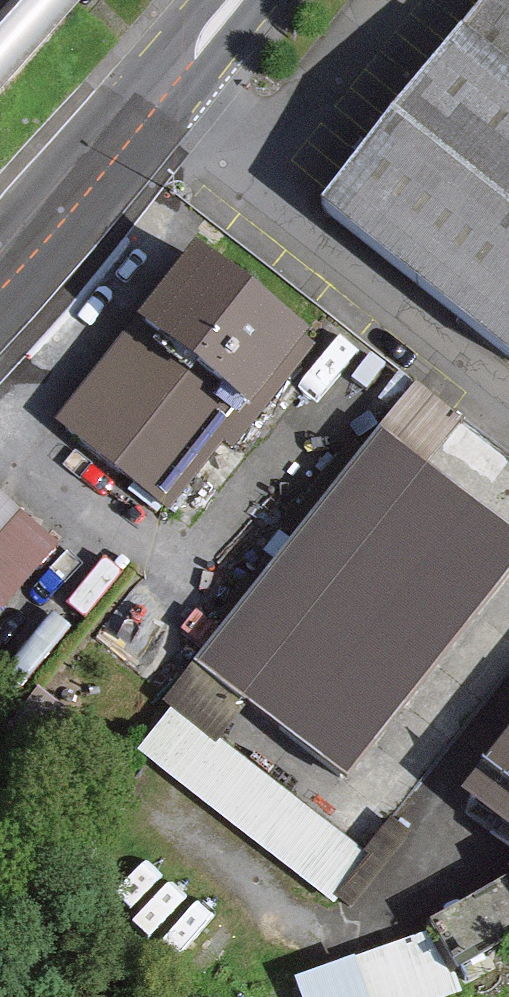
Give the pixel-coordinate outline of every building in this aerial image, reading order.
[(67,0),(0,0),(0,76),(67,0)] [(325,209),(508,356),(508,0),(493,0),(325,209)] [(307,342),(192,254),(62,424),(176,512),(307,342)] [(386,444),(199,667),(342,787),(508,588),(508,546),(386,444)] [(0,503),(0,611),(54,550),(0,503)] [(469,793),(508,823),(508,739),(469,793)] [(458,975),(508,951),(508,890),(434,925),(458,975)] [(297,984),(302,996),(454,996),(460,995),(434,929),(297,984)]
